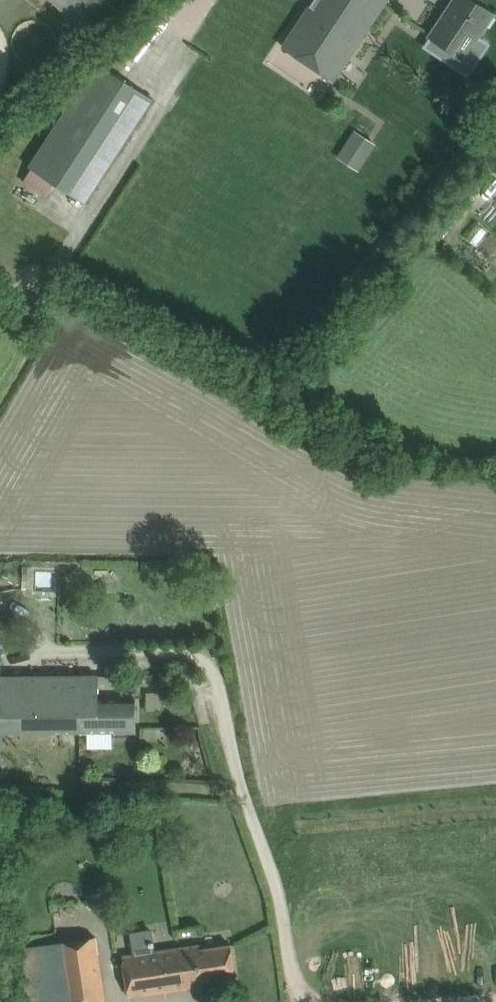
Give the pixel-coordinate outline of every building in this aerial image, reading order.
[(75,30),(105,0),(44,0),(75,30)] [(284,46),(334,80),(387,0),(315,0),(284,46)] [(473,0),(454,0),(430,36),(431,36),(424,47),(467,76),(489,44),(478,37),(494,14),(473,0)] [(30,167),(85,203),(153,98),(98,63),(30,167)] [(335,158),(356,172),(373,145),(353,132),(335,158)] [(480,158),(495,172),(495,140),(480,158)] [(0,732),(89,732),(113,732),(136,732),(136,698),(133,698),(122,698),(99,698),(99,688),(99,676),(0,677),(0,698),(0,732)] [(123,676),(99,676),(99,688),(122,688),(123,676)] [(163,692),(146,692),(146,710),(163,710),(163,692)] [(113,732),(89,732),(89,745),(113,744),(113,732)] [(26,1001),(90,1001),(106,1000),(96,937),(32,946),(18,948),(26,1001)] [(200,945),(180,948),(182,966),(185,966),(188,988),(202,985),(202,981),(236,976),(231,945),(201,949),(200,945)] [(182,966),(180,948),(122,956),(124,964),(129,996),(188,988),(185,966),(182,966)]
